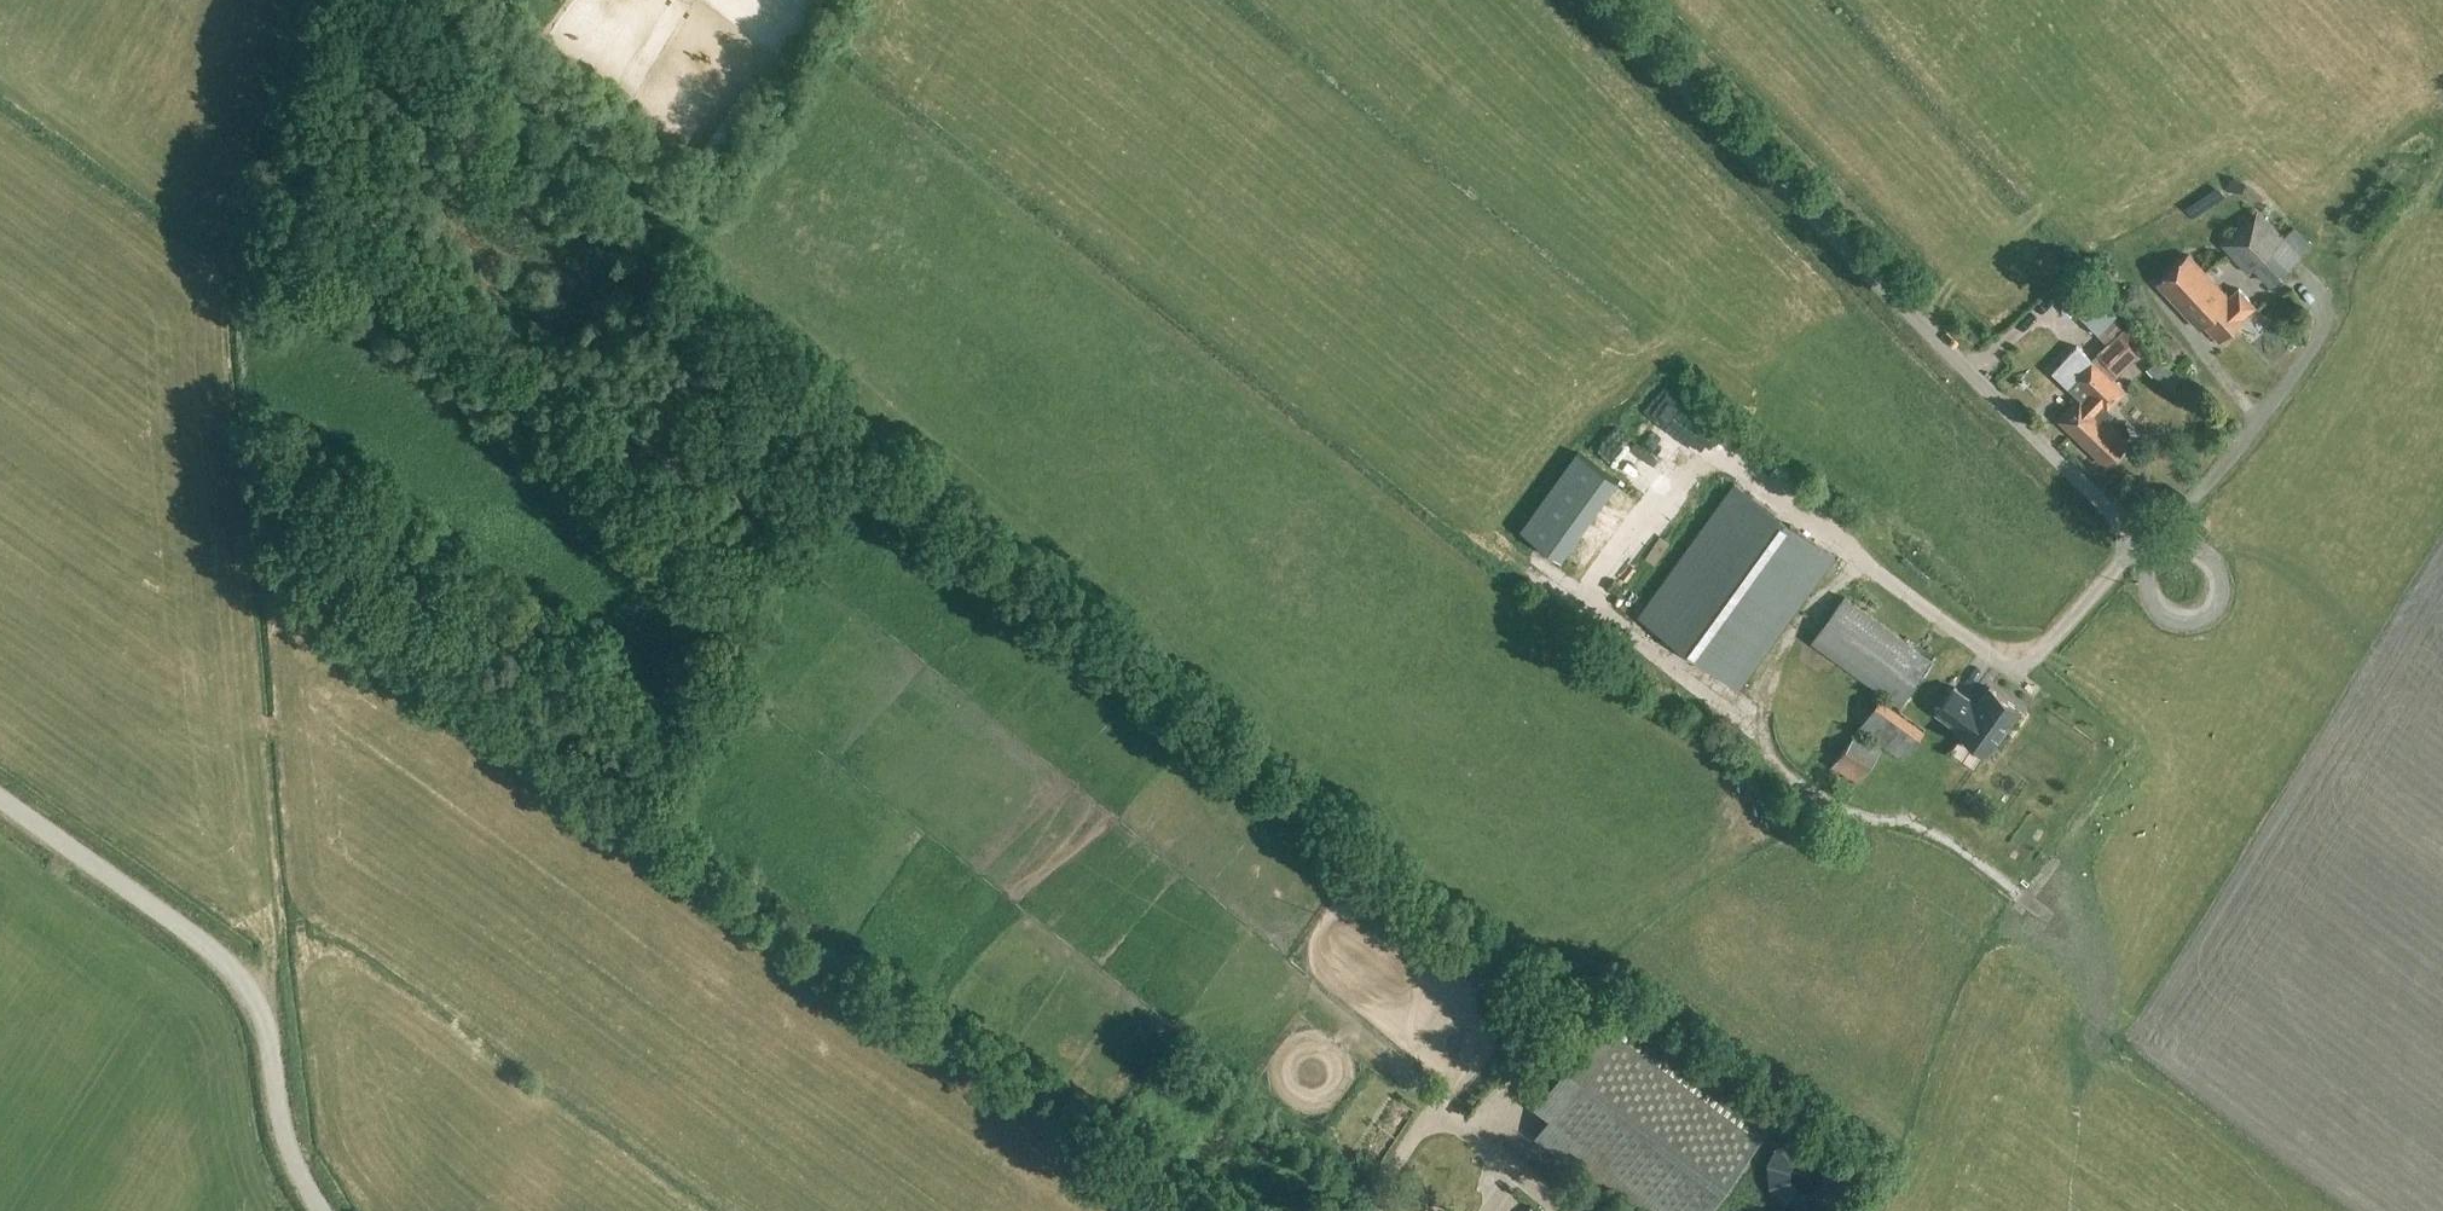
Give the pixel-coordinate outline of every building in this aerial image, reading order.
[(2285,237),(2257,209),(2220,245),(2248,273),(2253,267),(2271,285),(2311,245),(2294,228),(2285,237)] [(2203,325),(2218,341),(2243,318),(2255,306),(2238,288),(2228,298),(2187,255),(2157,284),(2199,328),(2203,325)] [(2127,324),(2098,351),(2118,374),(2147,344),(2127,324)] [(2104,465),(2127,441),(2096,413),(2102,406),(2105,410),(2122,392),(2090,361),(2067,385),(2079,396),(2056,420),(2104,465)] [(1660,429),(1682,440),(1689,425),(1667,415),(1660,429)] [(1578,452),(1521,530),(1560,559),(1617,480),(1578,452)] [(1637,614),(1738,688),(1834,557),(1733,483),(1637,614)] [(1930,661),(1843,598),(1812,641),(1899,704),(1930,661)] [(1968,698),(1950,723),(1959,730),(1957,732),(1988,755),(2021,710),(1990,687),(1977,704),(1968,698)] [(1878,697),(1856,730),(1902,762),(1924,729),(1878,697)] [(1855,732),(1831,765),(1857,782),(1881,749),(1855,732)] [(1535,1137),(1635,1210),(1706,1210),(1773,1121),(1627,1012),(1535,1137)]
